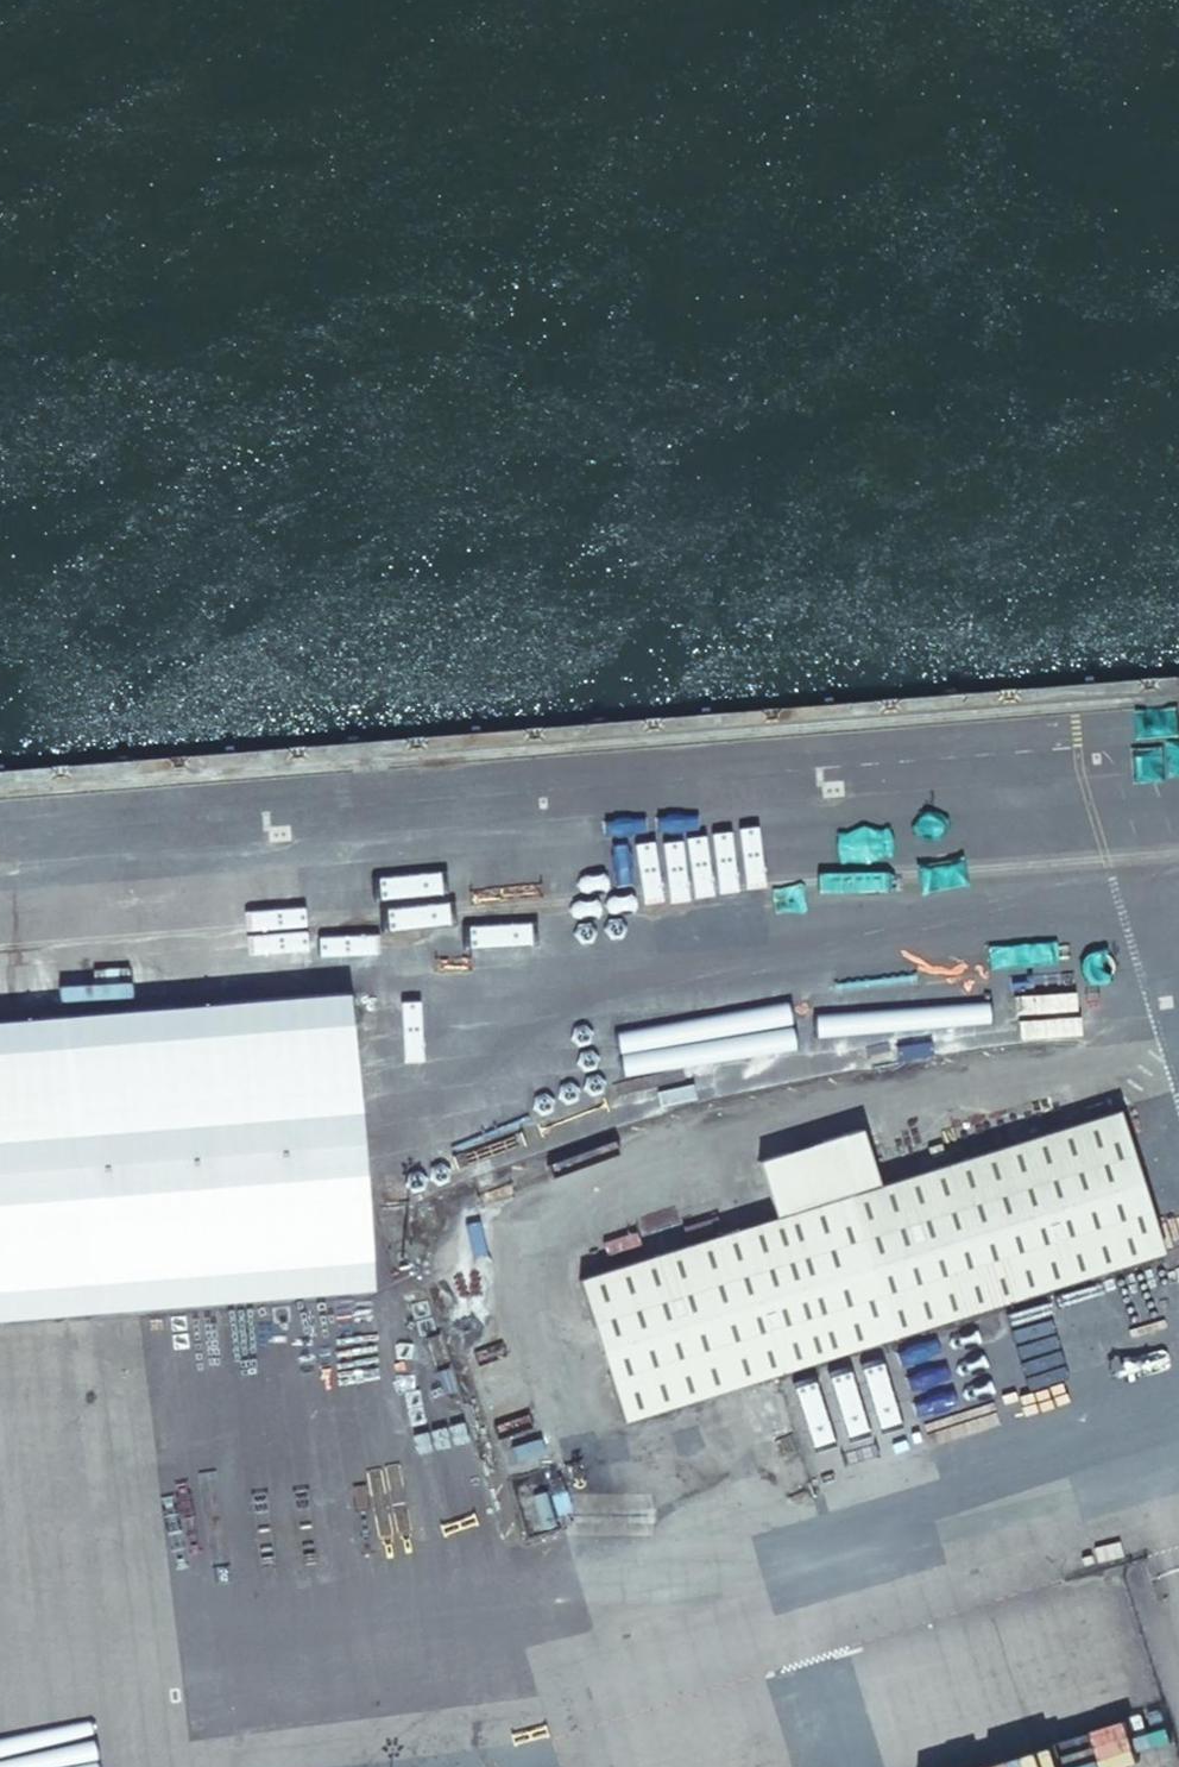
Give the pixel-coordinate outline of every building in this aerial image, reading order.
[(365,1282),(344,985),(0,1010),(0,1308),(365,1282)] [(1166,1246),(1154,1209),(1121,1105),(881,1180),(777,1213),(580,1275),(624,1417),(1166,1246)] [(761,1156),(777,1213),(881,1180),(864,1125),(761,1156)] [(955,1323),(920,1337),(928,1364),(962,1350),(955,1323)] [(774,1379),(739,1389),(755,1442),(790,1432),(774,1379)]
